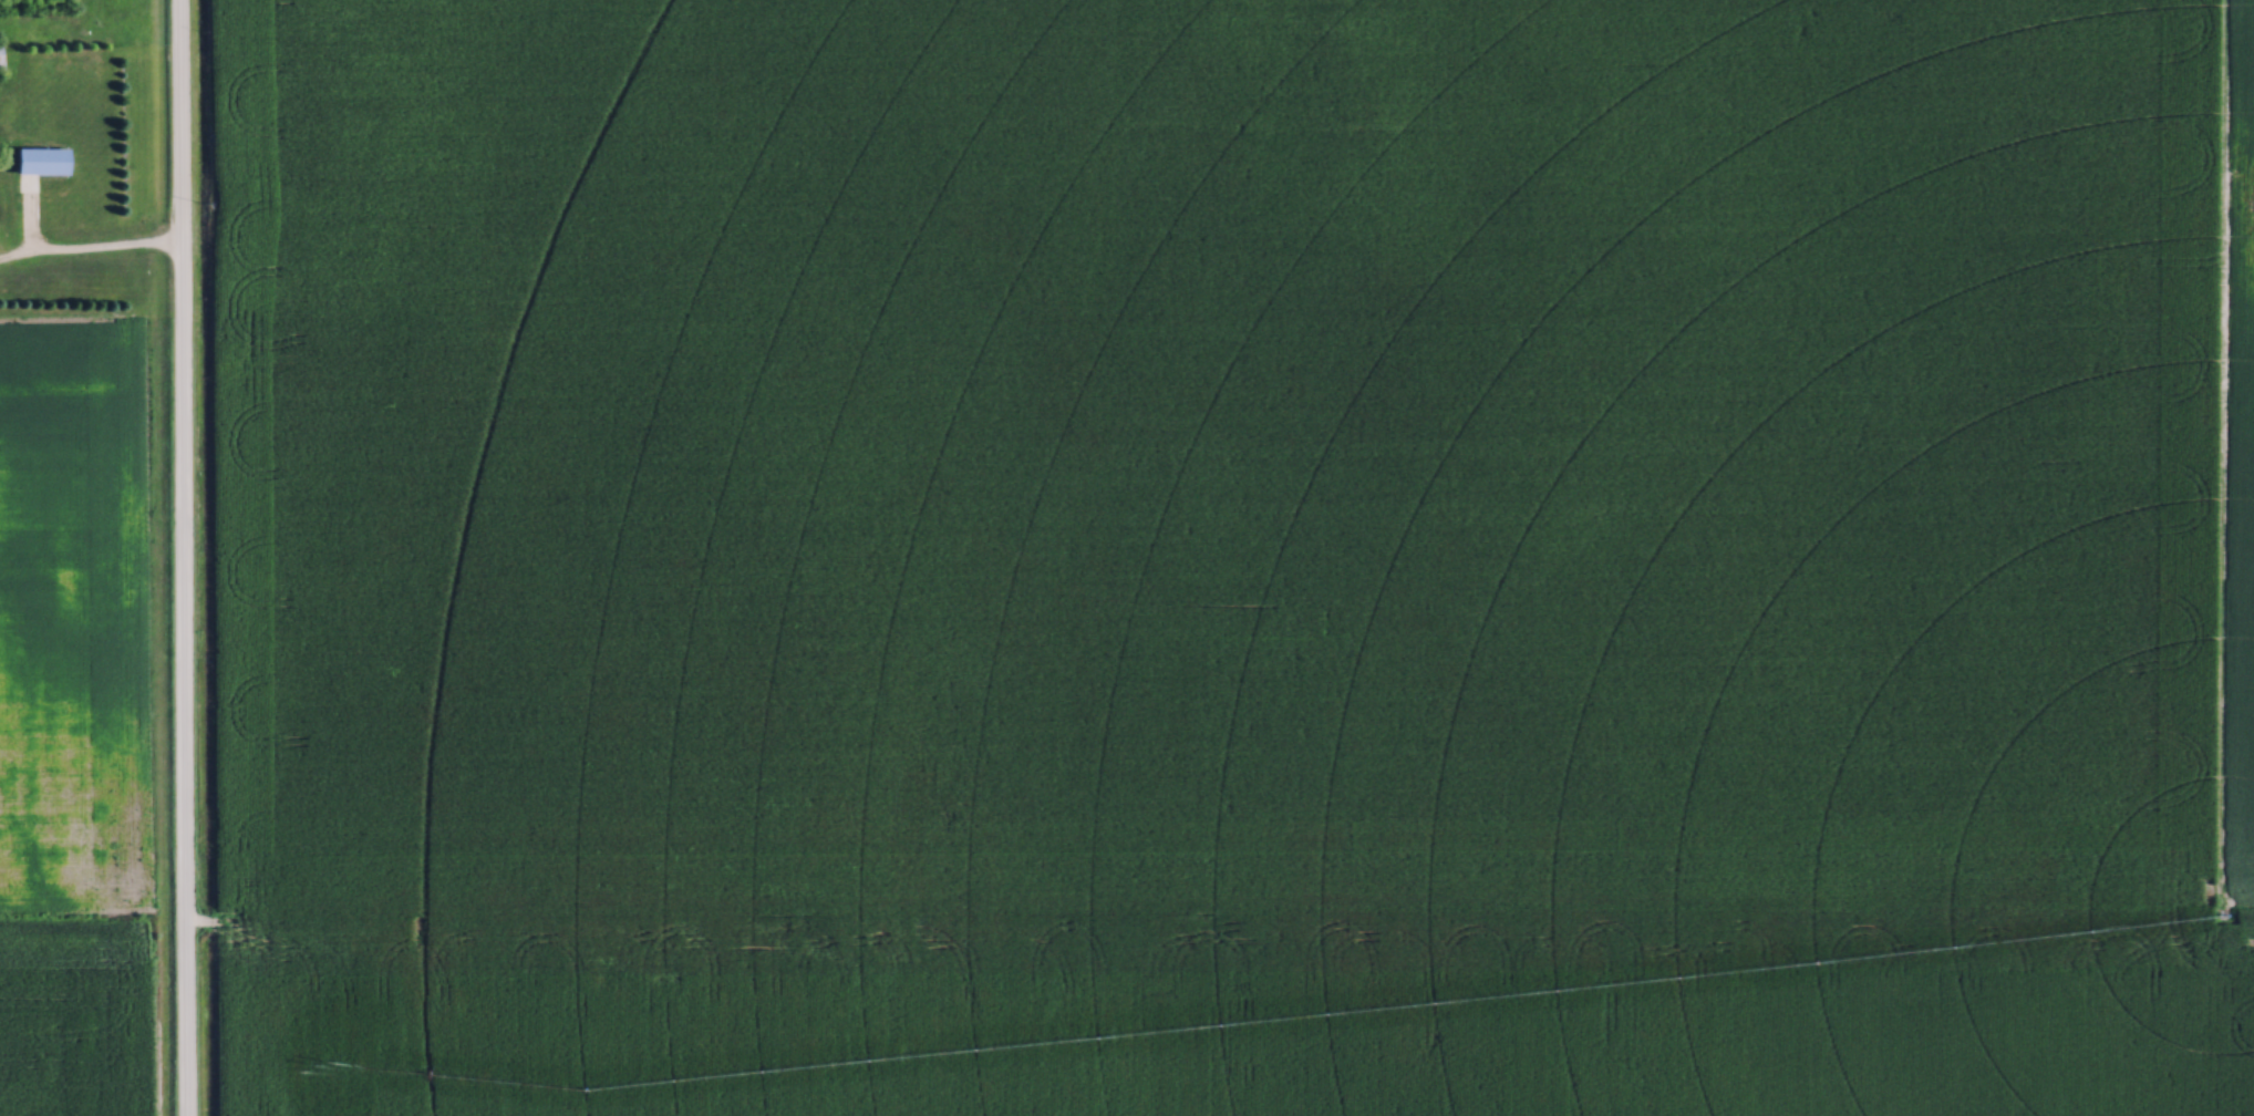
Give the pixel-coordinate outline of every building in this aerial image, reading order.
[(15,173),(66,173),(66,147),(15,147),(15,173)]
